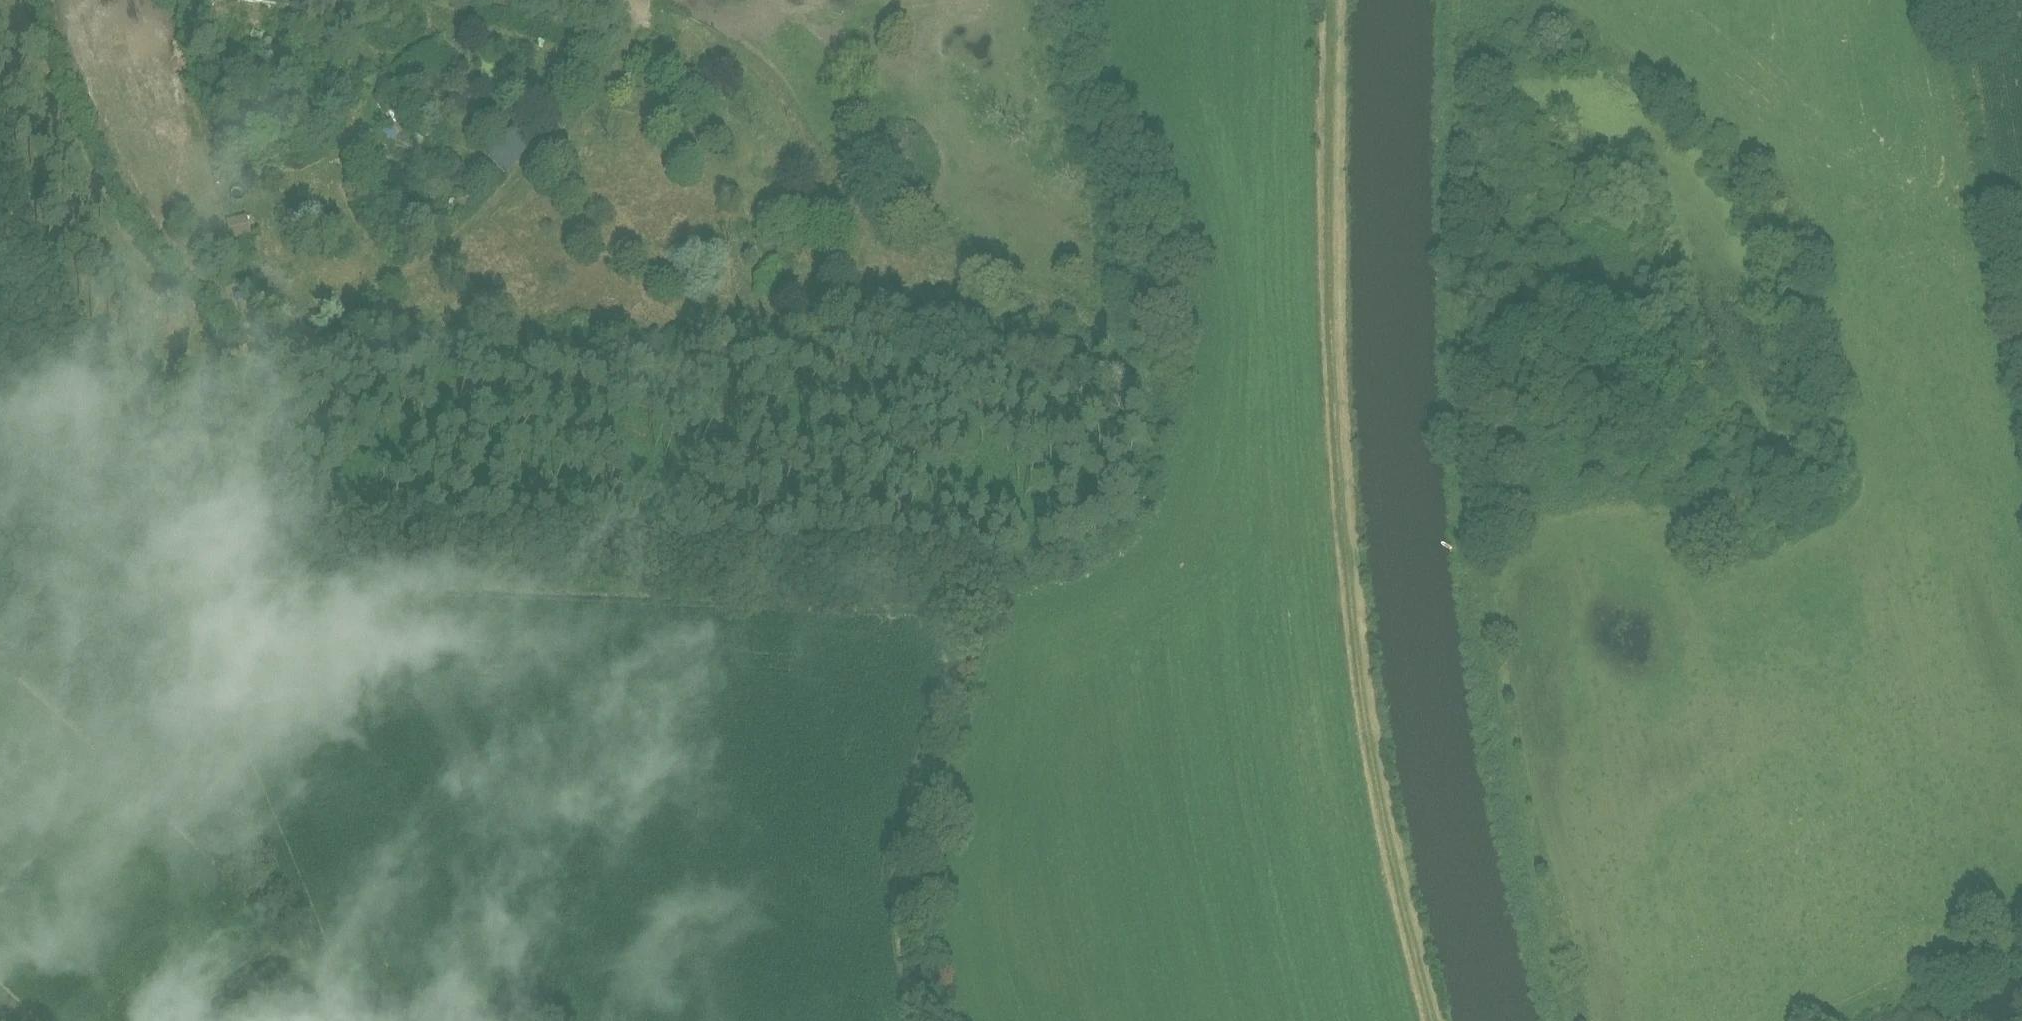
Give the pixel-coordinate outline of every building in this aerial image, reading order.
[(246,218),(227,222),(230,237),(249,233),(246,218)]
